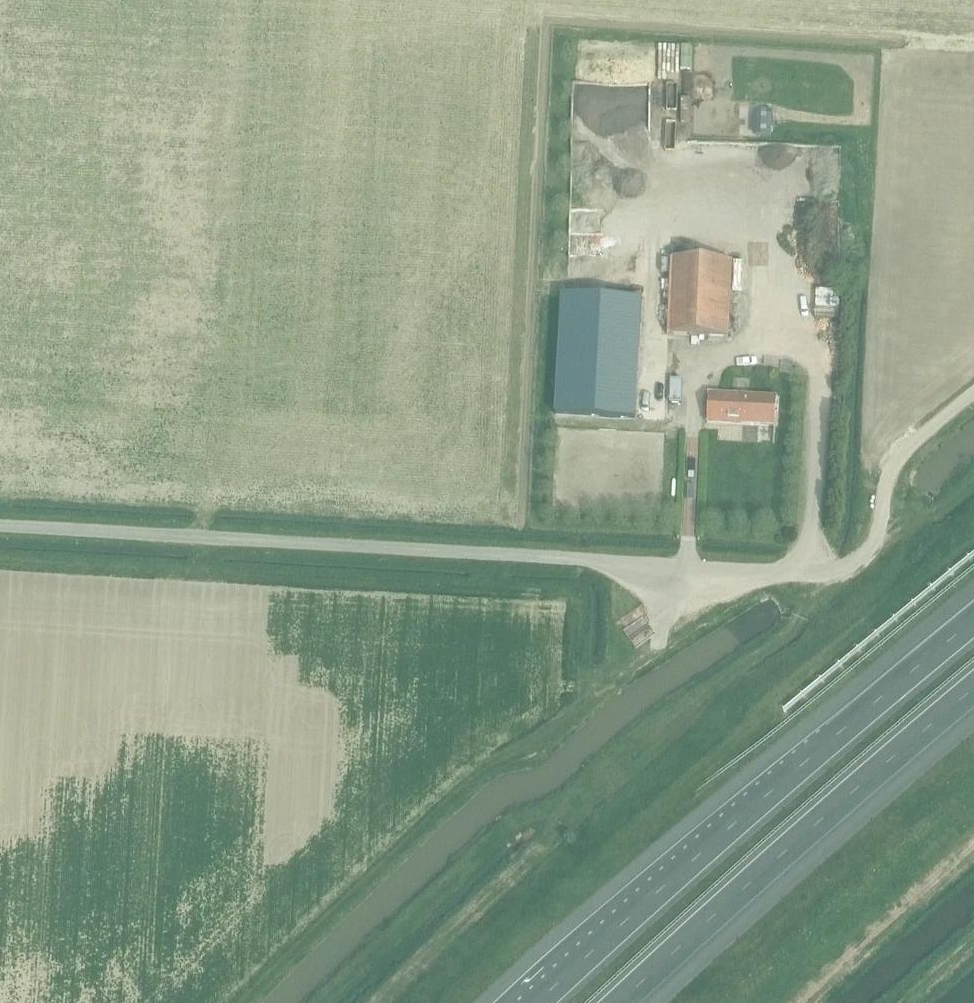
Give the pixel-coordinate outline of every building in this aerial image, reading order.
[(674,259),(670,335),(728,337),(732,261),(674,259)] [(562,295),(556,415),(636,419),(642,300),(562,295)] [(775,427),(776,407),(777,397),(709,394),(707,423),(775,427)]
